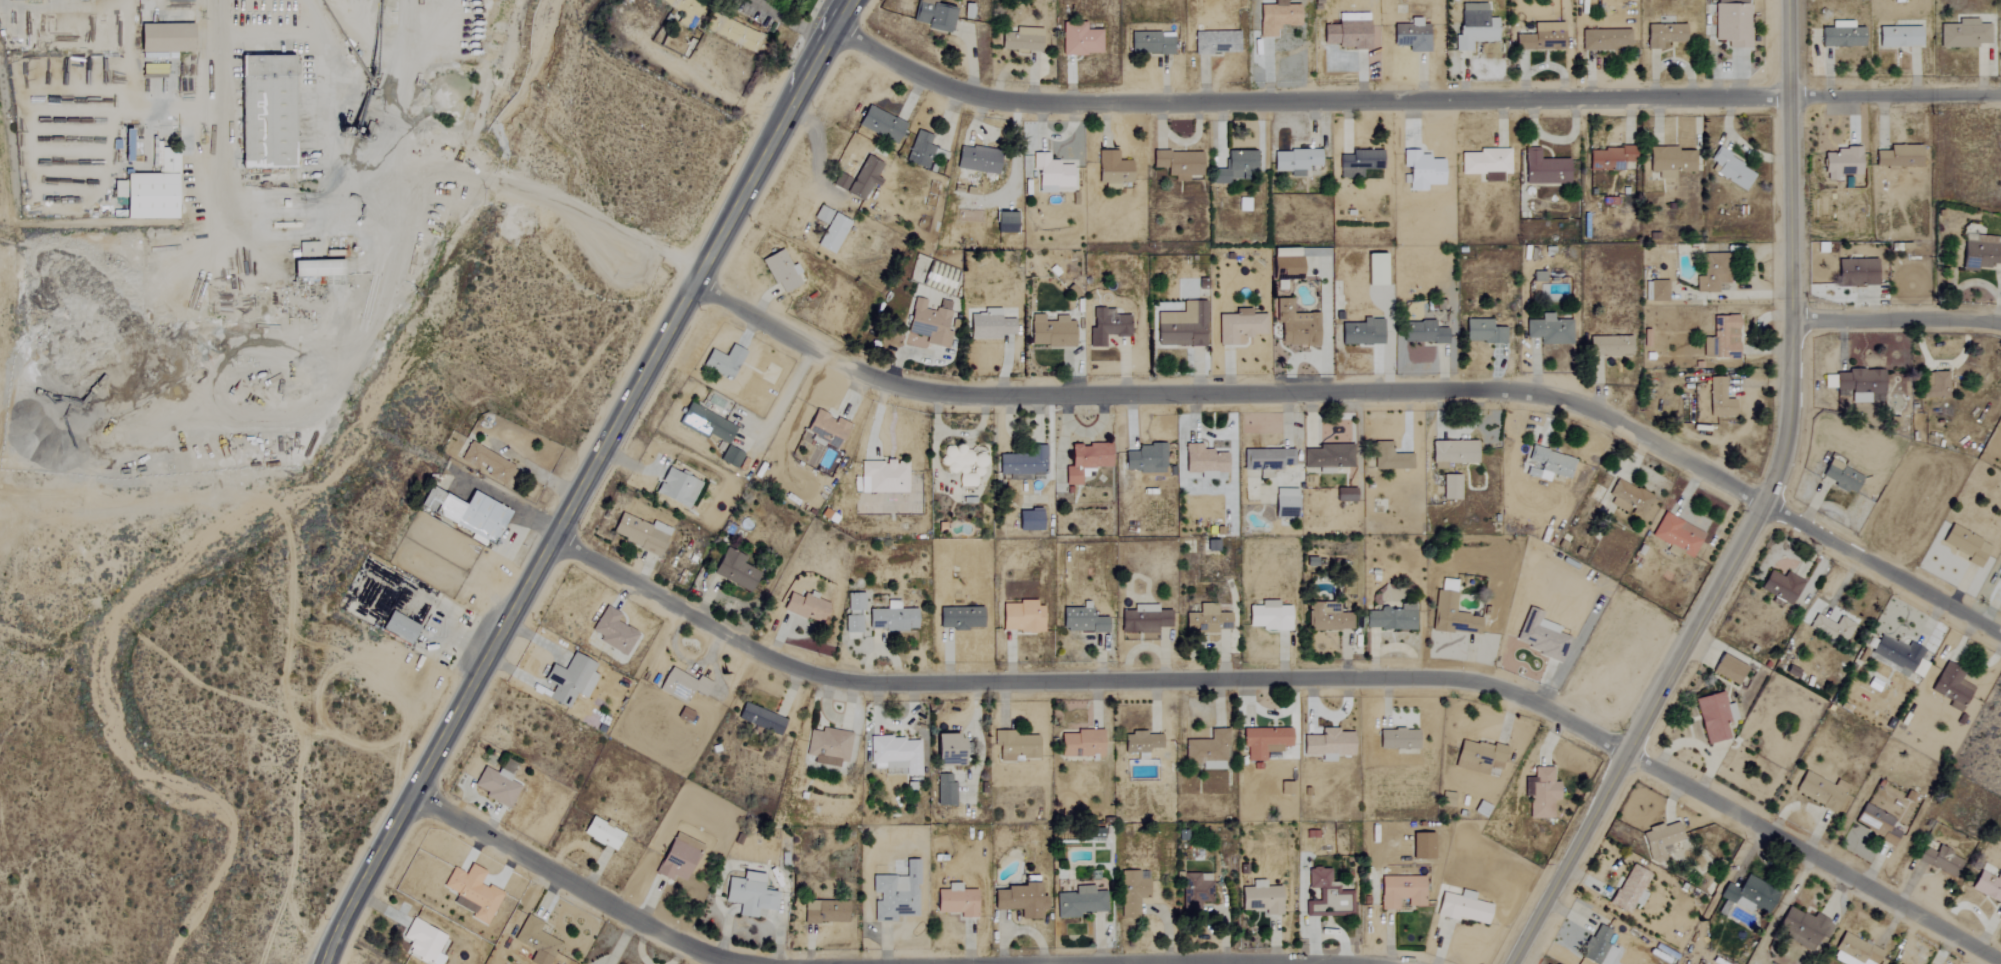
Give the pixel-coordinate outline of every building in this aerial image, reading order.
[(695,25),(706,7),(695,0),(654,0),(695,25)] [(934,4),(935,0),(917,0),(912,23),(948,31),(954,8),(934,4)] [(1277,26),(1298,26),(1298,5),(1285,5),(1285,0),(1273,0),(1273,6),(1258,6),(1259,38),(1277,37),(1277,26)] [(1750,48),(1749,1),(1714,1),(1714,41),(1730,41),(1730,48),(1750,48)] [(1487,4),(1458,3),(1458,51),(1471,51),(1471,42),(1496,42),(1496,18),(1487,17),(1487,4)] [(1368,47),(1368,14),(1337,13),(1337,25),(1323,25),(1322,47),(1368,47)] [(766,37),(720,16),(712,33),(758,55),(766,37)] [(1990,24),(1977,24),(1978,19),(1958,19),(1958,24),(1939,23),(1939,47),(1978,48),(1978,44),(1989,44),(1990,24)] [(1408,52),(1428,52),(1427,20),(1408,20),(1408,24),(1392,24),(1393,45),(1408,45),(1408,52)] [(1821,47),(1864,47),(1863,28),(1853,28),(1852,21),(1831,21),(1831,28),(1820,28),(1821,47)] [(1563,23),(1533,22),(1533,35),(1515,34),(1514,49),(1563,50),(1563,23)] [(191,52),(191,24),(137,23),(137,51),(191,52)] [(1061,23),(1062,55),(1101,54),(1100,30),(1085,30),(1084,23),(1061,23)] [(1685,42),(1684,24),(1646,25),(1646,50),(1661,49),(1661,42),(1685,42)] [(1920,47),(1920,26),(1878,27),(1878,47),(1920,47)] [(1001,50),(1040,51),(1040,28),(1002,27),(1001,50)] [(1629,30),(1581,30),(1581,49),(1629,49),(1629,30)] [(1193,54),(1238,53),(1238,31),(1193,32),(1193,54)] [(1129,53),(1172,54),(1172,32),(1129,32),(1129,53)] [(292,167),(291,55),(237,55),(238,168),(292,167)] [(904,123),(867,105),(857,125),(895,143),(904,123)] [(120,161),(132,161),(133,129),(121,129),(120,161)] [(928,167),(932,146),(929,146),(932,133),(914,130),(907,164),(928,167)] [(1880,165),(1924,165),(1924,145),(1893,145),(1893,151),(1880,151),(1880,165)] [(999,150),(959,146),(956,170),(996,174),(999,150)] [(1674,172),(1694,172),(1694,151),(1677,151),(1677,147),(1649,146),(1649,172),(1658,172),(1657,179),(1674,179),(1674,172)] [(1823,152),(1823,172),(1826,172),(1826,179),(1834,179),(1834,173),(1859,173),(1859,146),(1845,146),(1845,148),(1835,148),(1835,152),(1823,152)] [(123,218),(175,219),(176,148),(160,148),(160,174),(123,173),(123,181),(111,181),(111,197),(123,197),(123,218)] [(1483,175),(1483,182),(1502,182),(1502,174),(1509,174),(1510,149),(1478,148),(1478,153),(1460,153),(1460,174),(1483,175)] [(1568,160),(1539,159),(1539,148),(1524,148),(1524,184),(1568,184),(1568,160)] [(1588,171),(1623,170),(1622,162),(1634,162),(1634,148),(1588,149),(1588,171)] [(1131,183),(1130,161),(1117,161),(1117,150),(1097,151),(1098,189),(1119,189),(1119,183),(1131,183)] [(1320,165),(1319,150),(1274,151),(1274,172),(1290,172),(1290,177),(1305,177),(1305,166),(1320,165)] [(1362,169),(1381,169),(1382,151),(1351,150),(1351,155),(1339,155),(1339,177),(1362,177),(1362,169)] [(1200,153),(1152,151),(1151,168),(1166,168),(1166,179),(1187,179),(1187,175),(1200,176),(1200,153)] [(1255,151),(1225,151),(1225,169),(1212,169),(1212,184),(1228,184),(1228,178),(1255,178),(1255,151)] [(1402,152),(1402,168),(1407,167),(1408,191),(1426,190),(1426,185),(1442,185),(1442,159),(1428,159),(1428,151),(1402,152)] [(1707,171),(1745,188),(1754,169),(1716,151),(1707,171)] [(1071,165),(1058,165),(1057,160),(1047,160),(1047,153),(1031,153),(1032,170),(1037,170),(1037,193),(1072,192),(1071,165)] [(861,201),(870,183),(872,184),(883,165),(865,155),(845,193),(861,201)] [(844,191),(850,179),(838,173),(832,186),(844,191)] [(825,225),(832,212),(819,205),(812,218),(825,225)] [(1016,213),(995,212),(995,232),(1015,233),(1016,213)] [(833,254),(849,222),(832,213),(816,245),(833,254)] [(1989,270),(1989,264),(2000,265),(2000,239),(1976,238),(1963,238),(1962,269),(1989,270)] [(317,242),(296,242),(297,257),(317,256),(317,242)] [(1299,275),(1299,248),(1272,248),(1273,275),(1299,275)] [(794,263),(790,265),(780,249),(761,259),(780,294),(800,284),(795,275),(799,272),(794,263)] [(1384,286),(1384,254),(1366,253),(1366,286),(1384,286)] [(1717,284),(1730,284),(1729,253),(1703,254),(1704,276),(1695,276),(1696,293),(1717,292),(1717,284)] [(1841,259),(1842,287),(1879,286),(1878,258),(1841,259)] [(339,276),(339,259),(289,261),(290,277),(339,276)] [(1667,302),(1668,281),(1650,281),(1649,301),(1667,302)] [(905,332),(926,336),(924,344),(947,348),(951,331),(945,330),(951,302),(938,300),(936,311),(923,309),(924,300),(912,298),(905,332)] [(1318,345),(1318,314),(1292,314),(1292,299),(1276,299),(1276,324),(1280,324),(1280,345),(1318,345)] [(1204,346),(1204,301),(1182,301),(1182,313),(1157,313),(1156,346),(1204,346)] [(1014,335),(1014,319),(999,319),(999,309),(983,308),(983,315),(968,314),(968,339),(1000,339),(1000,335),(1014,335)] [(1129,316),(1112,315),(1113,308),(1091,308),(1090,347),(1104,347),(1104,336),(1129,336),(1129,316)] [(1218,314),(1218,345),(1236,346),(1236,335),(1265,336),(1265,314),(1250,314),(1250,309),(1234,309),(1234,315),(1218,314)] [(1073,318),(1054,318),(1054,322),(1043,322),(1043,314),(1029,315),(1030,347),(1073,346),(1073,318)] [(1571,320),(1553,320),(1553,316),(1525,316),(1526,338),(1539,338),(1539,345),(1572,344),(1571,320)] [(1737,316),(1719,316),(1719,338),(1703,338),(1703,359),(1738,358),(1737,316)] [(1340,344),(1382,345),(1382,319),(1361,318),(1361,323),(1341,323),(1340,344)] [(1505,343),(1505,328),(1491,327),(1491,319),(1465,319),(1465,342),(1505,343)] [(1447,343),(1447,328),(1434,328),(1434,321),(1407,321),(1406,342),(1447,343)] [(1631,336),(1589,337),(1590,356),(1631,355),(1631,336)] [(744,352),(731,345),(724,357),(710,349),(702,366),(729,380),(744,352)] [(1883,370),(1835,371),(1835,389),(1851,389),(1851,402),(1883,402),(1883,370)] [(1947,372),(1922,373),(1923,398),(1947,397),(1947,372)] [(1734,417),(1734,400),(1724,399),(1725,377),(1710,377),(1709,416),(1734,417)] [(1715,417),(1708,417),(1708,395),(1701,395),(1700,425),(1715,425),(1715,417)] [(677,425),(706,438),(707,435),(727,444),(735,426),(687,403),(677,425)] [(849,424),(835,418),(835,419),(814,410),(803,433),(838,449),(849,424)] [(514,467),(469,441),(458,461),(476,471),(477,470),(503,485),(514,467)] [(1476,441),(1431,442),(1432,469),(1446,469),(1446,463),(1476,463),(1476,441)] [(1411,454),(1391,454),(1391,442),(1374,442),(1374,470),(1412,469),(1411,454)] [(1109,468),(1109,444),(1069,445),(1069,467),(1064,467),(1065,486),(1080,485),(1080,477),(1087,477),(1087,468),(1109,468)] [(1164,473),(1165,444),(1137,444),(1137,452),(1125,452),(1124,472),(1164,473)] [(1225,473),(1225,453),(1211,453),(1211,449),(1201,449),(1201,444),(1184,444),(1184,473),(1200,473),(1200,479),(1215,479),(1215,473),(1225,473)] [(742,453),(726,445),(718,461),(735,469),(742,453)] [(1352,445),(1319,445),(1319,450),(1303,450),(1303,468),(1352,468),(1352,445)] [(970,486),(970,466),(982,466),(982,454),(973,454),(973,461),(969,461),(969,454),(959,454),(959,446),(942,446),(943,473),(957,473),(957,487),(970,486)] [(1573,458),(1532,446),(1523,474),(1547,482),(1550,474),(1567,479),(1573,458)] [(1272,479),(1273,467),(1292,468),(1293,450),(1244,449),(1243,470),(1259,470),(1259,478),(1272,479)] [(1044,476),(1044,455),(999,454),(998,474),(1012,475),(1012,476),(1044,476)] [(859,460),(859,493),(907,493),(907,463),(893,463),(893,460),(859,460)] [(1862,474),(1828,461),(1822,477),(1834,482),(1833,487),(1854,495),(1862,474)] [(687,509),(699,483),(666,467),(653,493),(687,509)] [(1460,475),(1442,475),(1442,500),(1459,500),(1460,475)] [(1651,494),(1615,481),(1607,505),(1643,518),(1651,494)] [(1296,518),(1296,489),(1274,489),(1274,518),(1296,518)] [(1355,502),(1355,489),(1335,489),(1335,502),(1355,502)] [(508,510),(470,492),(463,505),(442,494),(432,514),(492,544),(508,510)] [(1017,531),(1041,531),(1041,510),(1017,510),(1017,531)] [(657,556),(669,529),(651,521),(649,526),(620,512),(610,534),(657,556)] [(1691,559),(1704,534),(1662,513),(1651,536),(1668,545),(1665,551),(1676,557),(1678,552),(1691,559)] [(1979,569),(1991,546),(1951,525),(1941,543),(1968,557),(1965,561),(1979,569)] [(759,572),(741,564),(744,558),(723,547),(710,573),(749,592),(759,572)] [(1759,591),(1792,605),(1802,580),(1785,573),(1783,577),(1768,571),(1759,591)] [(1479,634),(1480,615),(1454,613),(1457,580),(1441,579),(1440,590),(1436,590),(1432,630),(1479,634)] [(395,592),(381,587),(375,607),(389,611),(395,592)] [(827,603),(802,594),(801,597),(787,593),(781,611),(821,624),(827,603)] [(846,610),(863,609),(863,593),(845,594),(846,610)] [(1041,607),(1034,607),(1034,600),(1017,600),(1017,604),(1001,604),(1001,632),(1042,632),(1041,607)] [(1290,606),(1277,606),(1277,600),(1260,600),(1260,606),(1248,606),(1248,627),(1261,626),(1261,631),(1290,630),(1290,606)] [(915,609),(898,609),(898,602),(885,602),(885,609),(867,609),(867,630),(915,630),(915,609)] [(1106,617),(1090,617),(1090,602),(1081,602),(1081,609),(1061,608),(1061,632),(1106,632),(1106,617)] [(1338,613),(1338,603),(1307,603),(1308,630),(1350,629),(1349,613),(1338,613)] [(1414,629),(1413,604),(1399,604),(1399,609),(1364,610),(1365,630),(1414,629)] [(1120,633),(1157,633),(1157,627),(1170,628),(1170,610),(1157,610),(1157,605),(1133,605),(1133,611),(1121,611),(1120,633)] [(1230,613),(1216,613),(1216,605),(1198,605),(1198,613),(1185,613),(1185,632),(1230,632),(1230,613)] [(591,631),(601,636),(598,641),(624,656),(637,634),(615,621),(619,614),(605,606),(591,631)] [(1539,621),(1542,612),(1531,609),(1519,648),(1561,660),(1568,637),(1556,633),(1558,626),(1539,621)] [(417,624),(387,612),(380,631),(410,643),(417,624)] [(843,615),(843,633),(860,633),(861,616),(843,615)] [(1854,623),(1839,617),(1837,624),(1814,615),(1808,629),(1846,643),(1854,623)] [(1899,668),(1896,674),(1909,679),(1923,649),(1909,642),(1906,647),(1879,634),(1870,654),(1899,668)] [(550,664),(542,680),(554,685),(547,700),(567,709),(574,693),(584,698),(595,675),(590,673),(594,664),(572,653),(563,671),(550,664)] [(1737,685),(1745,666),(1719,655),(1711,674),(1737,685)] [(1960,713),(1973,688),(1959,681),(1964,671),(1944,662),(1930,692),(1949,701),(1947,707),(1960,713)] [(695,681),(668,667),(657,690),(684,704),(691,690),(704,697),(711,683),(697,676),(695,681)] [(1705,745),(1728,739),(1724,723),(1737,720),(1732,703),(1725,705),(1722,691),(1694,698),(1705,745)] [(778,737),(785,721),(743,702),(736,718),(778,737)] [(676,718),(688,723),(693,713),(680,708),(676,718)] [(851,733),(820,728),(819,731),(808,730),(805,755),(813,757),(812,762),(846,767),(851,733)] [(1303,736),(1302,756),(1321,756),(1321,761),(1334,761),(1334,756),(1352,756),(1352,733),(1338,733),(1338,728),(1321,728),(1321,736),(1303,736)] [(1225,729),(1209,729),(1209,740),(1184,739),(1184,761),(1202,761),(1202,769),(1225,770),(1225,729)] [(1290,747),(1290,729),(1242,729),(1241,747),(1247,747),(1247,761),(1265,761),(1265,752),(1281,753),(1281,747),(1290,747)] [(1101,731),(1074,730),(1074,734),(1060,734),(1059,757),(1101,758),(1101,731)] [(1417,730),(1379,730),(1379,749),(1417,750),(1417,730)] [(1037,736),(1013,736),(1013,731),(992,731),(992,760),(1037,761),(1037,736)] [(1148,759),(1148,749),(1161,749),(1161,733),(1124,734),(1124,754),(1137,753),(1137,759),(1148,759)] [(919,776),(918,740),(903,741),(903,738),(890,738),(890,735),(868,736),(870,769),(904,768),(904,776),(919,776)] [(935,736),(936,767),(962,766),(962,735),(935,736)] [(1486,775),(1488,768),(1501,770),(1505,748),(1460,739),(1454,768),(1486,775)] [(472,786),(485,793),(483,797),(507,809),(519,785),(496,774),(482,767),(472,786)] [(1528,818),(1552,819),(1552,801),(1558,801),(1558,783),(1552,783),(1552,768),(1533,768),(1533,778),(1524,778),(1523,797),(1528,797),(1528,818)] [(1833,786),(1803,772),(1793,793),(1835,812),(1847,786),(1835,780),(1833,786)] [(953,775),(936,775),(937,807),(954,806),(953,775)] [(1291,783),(1280,783),(1280,794),(1291,794),(1291,783)] [(1853,826),(1895,843),(1899,832),(1889,828),(1894,818),(1862,804),(1853,826)] [(580,835),(614,851),(622,833),(589,818),(580,835)] [(1669,844),(1682,840),(1677,822),(1641,832),(1651,865),(1665,861),(1663,855),(1672,853),(1669,844)] [(686,882),(700,843),(671,833),(656,876),(670,881),(671,877),(686,882)] [(1963,860),(1937,847),(1934,853),(1923,847),(1917,860),(1953,879),(1963,860)] [(916,916),(915,884),(917,884),(917,860),(904,860),(904,876),(871,877),(871,898),(872,898),(873,922),(894,922),(894,917),(916,916)] [(1642,892),(1650,873),(1628,864),(1610,905),(1629,914),(1633,904),(1640,907),(1646,894),(1642,892)] [(501,894),(479,883),(484,872),(468,865),(464,873),(451,867),(442,887),(456,894),(451,904),(471,914),(469,918),(485,926),(501,894)] [(1305,917),(1351,917),(1351,891),(1337,891),(1337,882),(1330,882),(1330,869),(1307,869),(1307,889),(1316,889),(1316,901),(1305,901),(1305,917)] [(2000,904),(2000,873),(1999,872),(1996,879),(1978,871),(1970,891),(2000,904)] [(763,875),(741,872),(740,880),(726,878),(723,902),(738,904),(737,916),(755,918),(756,909),(773,911),(775,892),(761,891),(763,875)] [(1147,899),(1148,873),(1121,872),(1121,918),(1139,918),(1139,898),(1147,899)] [(1199,881),(1199,874),(1182,874),(1182,913),(1199,914),(1200,902),(1211,902),(1211,882),(1199,881)] [(1766,915),(1778,892),(1746,875),(1738,890),(1726,883),(1719,897),(1749,913),(1752,907),(1766,915)] [(1379,910),(1397,910),(1397,899),(1406,899),(1406,907),(1423,907),(1423,877),(1379,877),(1379,910)] [(1241,910),(1264,910),(1264,916),(1281,915),(1280,887),(1264,887),(1264,881),(1251,881),(1251,887),(1240,888),(1241,910)] [(1038,885),(1004,885),(1005,890),(992,891),(992,910),(1018,910),(1018,919),(1039,919),(1039,911),(1045,910),(1044,896),(1039,896),(1038,885)] [(1105,891),(1093,891),(1093,887),(1074,887),(1074,894),(1056,894),(1057,913),(1105,912),(1105,891)] [(975,918),(975,890),(955,890),(955,889),(936,889),(936,913),(958,913),(958,919),(975,918)] [(1486,926),(1490,905),(1472,901),(1474,893),(1460,890),(1458,896),(1440,892),(1436,915),(1486,926)] [(848,902),(803,900),(802,923),(847,924),(848,902)] [(1833,924),(1813,915),(1812,918),(1787,907),(1775,932),(1820,953),(1833,924)] [(537,932),(542,923),(525,915),(512,941),(533,951),(527,963),(529,963),(548,963),(559,943),(537,932)] [(408,940),(403,950),(429,963),(440,963),(444,958),(436,953),(445,936),(411,918),(401,937),(408,940)] [(1596,924),(1579,957),(1593,963),(1608,963),(1615,949),(1604,943),(1610,931),(1596,924)] [(1840,963),(1876,963),(1882,950),(1843,934),(1831,960),(1840,963)]
